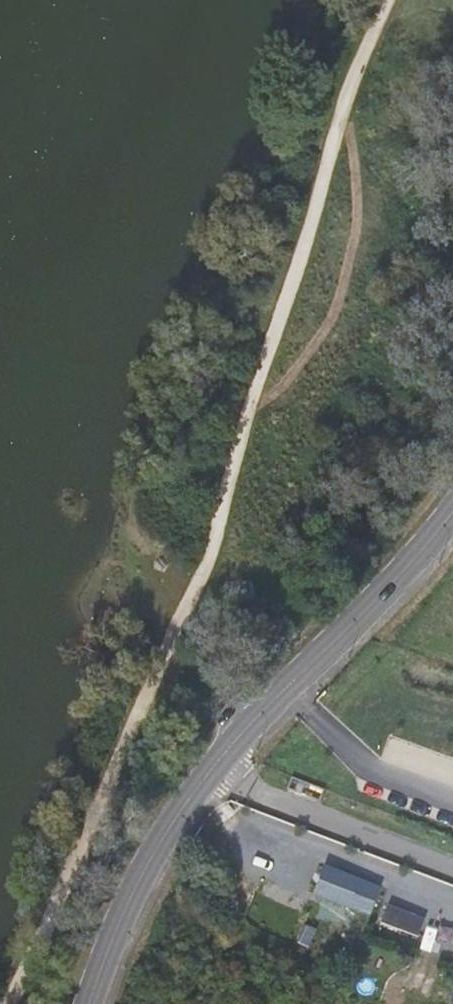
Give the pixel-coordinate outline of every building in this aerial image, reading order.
[(379,885),(323,864),(312,893),(367,915),(379,885)] [(391,903),(384,919),(421,933),(427,917),(391,903)]
